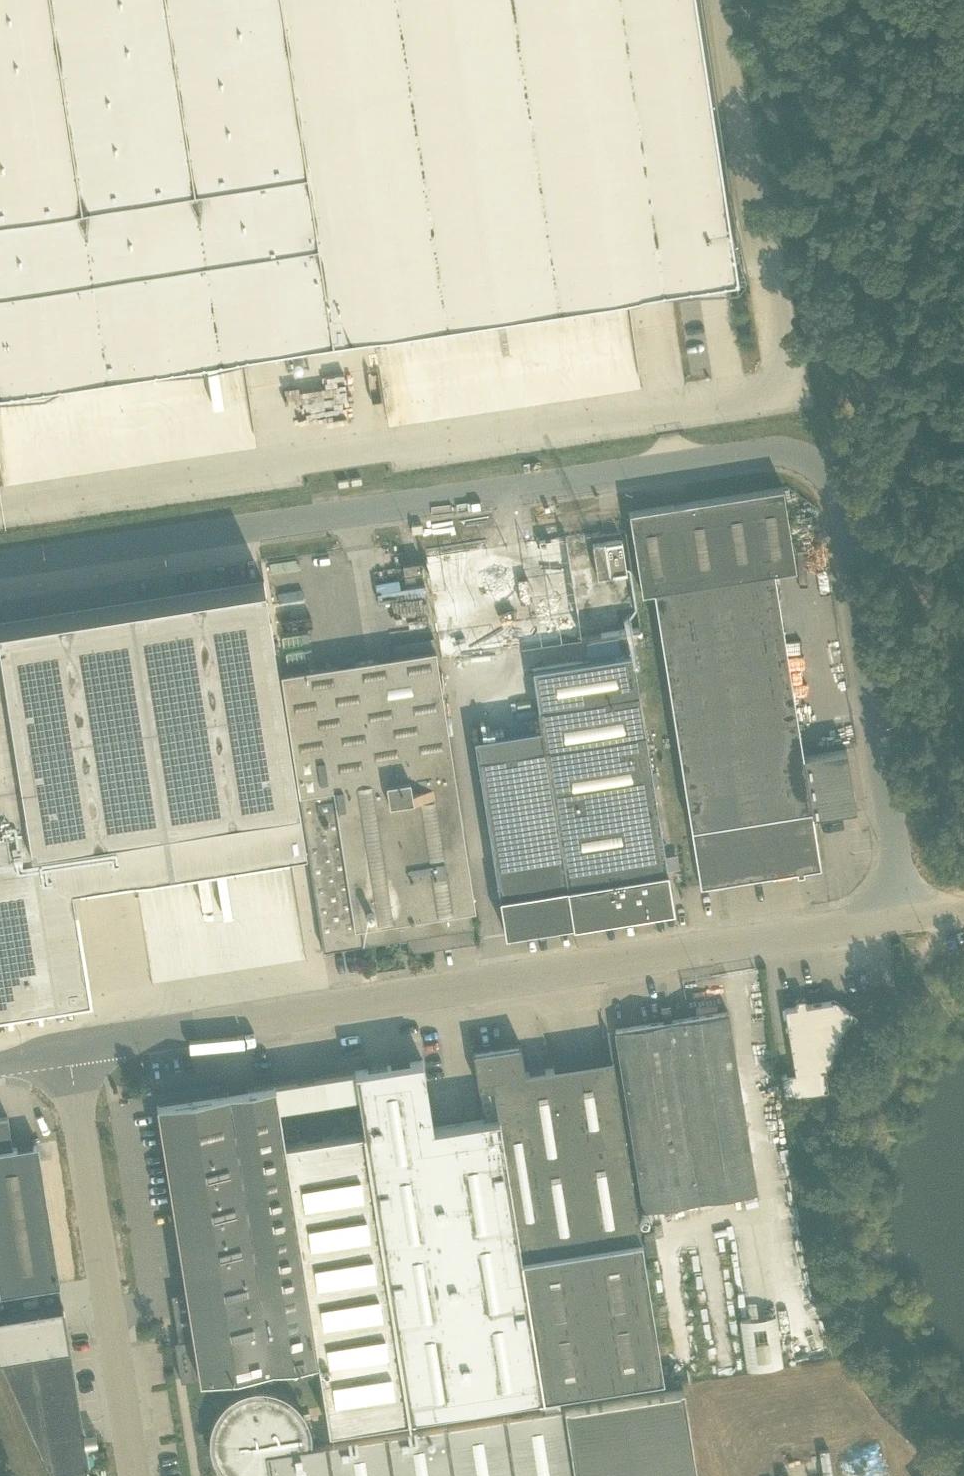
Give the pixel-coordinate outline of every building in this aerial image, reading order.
[(744,270),(703,0),(0,0),(0,383),(744,270)] [(813,815),(856,808),(847,748),(803,755),(774,571),(796,567),(783,486),(629,510),(642,590),(654,588),(701,886),(821,867),(813,815)] [(481,548),(426,556),(441,656),(444,676),(584,656),(581,635),(566,535),(481,548)] [(622,539),(592,543),(597,577),(627,573),(622,539)] [(423,571),(422,561),(403,563),(405,574),(406,579),(416,577),(415,572),(423,571)] [(0,621),(0,1009),(90,995),(72,884),(307,847),(323,947),(358,942),(407,935),(408,938),(410,949),(433,946),(475,939),(470,909),(475,908),(435,649),(335,665),(319,667),(281,673),(279,673),(265,579),(0,621)] [(573,922),(673,906),(633,651),(532,667),(542,727),(474,738),(505,931),(573,920),(573,922)] [(796,1006),(785,1008),(795,1072),(781,1074),(784,1096),(826,1089),(823,1068),(827,1068),(827,1067),(841,1032),(854,1014),(835,1000),(807,1004),(806,1000),(804,999),(797,1000),(795,1003),(796,1006)] [(757,1190),(728,1011),(689,1017),(672,1020),(671,1011),(662,1013),(664,1021),(616,1029),(644,1208),(757,1190)] [(433,1126),(423,1059),(354,1069),(364,1128),(408,1415),(640,1379),(642,1389),(664,1386),(655,1327),(643,1252),(644,1252),(641,1234),(640,1234),(616,1077),(581,1082),(528,1091),(521,1043),(473,1051),(484,1118),(433,1126)] [(275,1082),(157,1101),(173,1204),(194,1337),(187,1338),(175,1340),(181,1380),(201,1376),(253,1369),(319,1359),(318,1358),(284,1140),(279,1107),(275,1082)] [(60,1283),(38,1143),(13,1147),(8,1116),(0,1117),(0,1292),(60,1283)] [(284,1141),(319,1359),(328,1417),(329,1427),(330,1427),(408,1415),(364,1128),(284,1141)] [(654,1232),(641,1234),(644,1252),(657,1250),(654,1232)] [(63,1305),(0,1314),(0,1359),(4,1369),(43,1456),(52,1475),(75,1475),(78,1475),(81,1472),(84,1469),(89,1466),(87,1453),(69,1341),(68,1341),(63,1305)] [(779,1314),(743,1316),(745,1366),(782,1364),(779,1314)] [(306,1446),(283,1475),(699,1475),(686,1387),(560,1406),(560,1402),(541,1404),(541,1409),(332,1442),(306,1446)] [(306,1446),(307,1441),(307,1436),(306,1431),(305,1427),(303,1422),(301,1418),(299,1414),(296,1410),(292,1407),(289,1403),(285,1401),(281,1398),(276,1397),(272,1395),(267,1394),(262,1394),(258,1394),(255,1394),(253,1394),(248,1396),(244,1397),(239,1399),(235,1402),(231,1404),(228,1408),(225,1411),(222,1415),(219,1419),(218,1424),(216,1428),(215,1433),(215,1438),(215,1443),(215,1447),(216,1452),(218,1457),(220,1461),(222,1465),(225,1469),(228,1472),(226,1475),(283,1475),(306,1446)] [(932,1468),(924,1475),(941,1475),(932,1468)]
